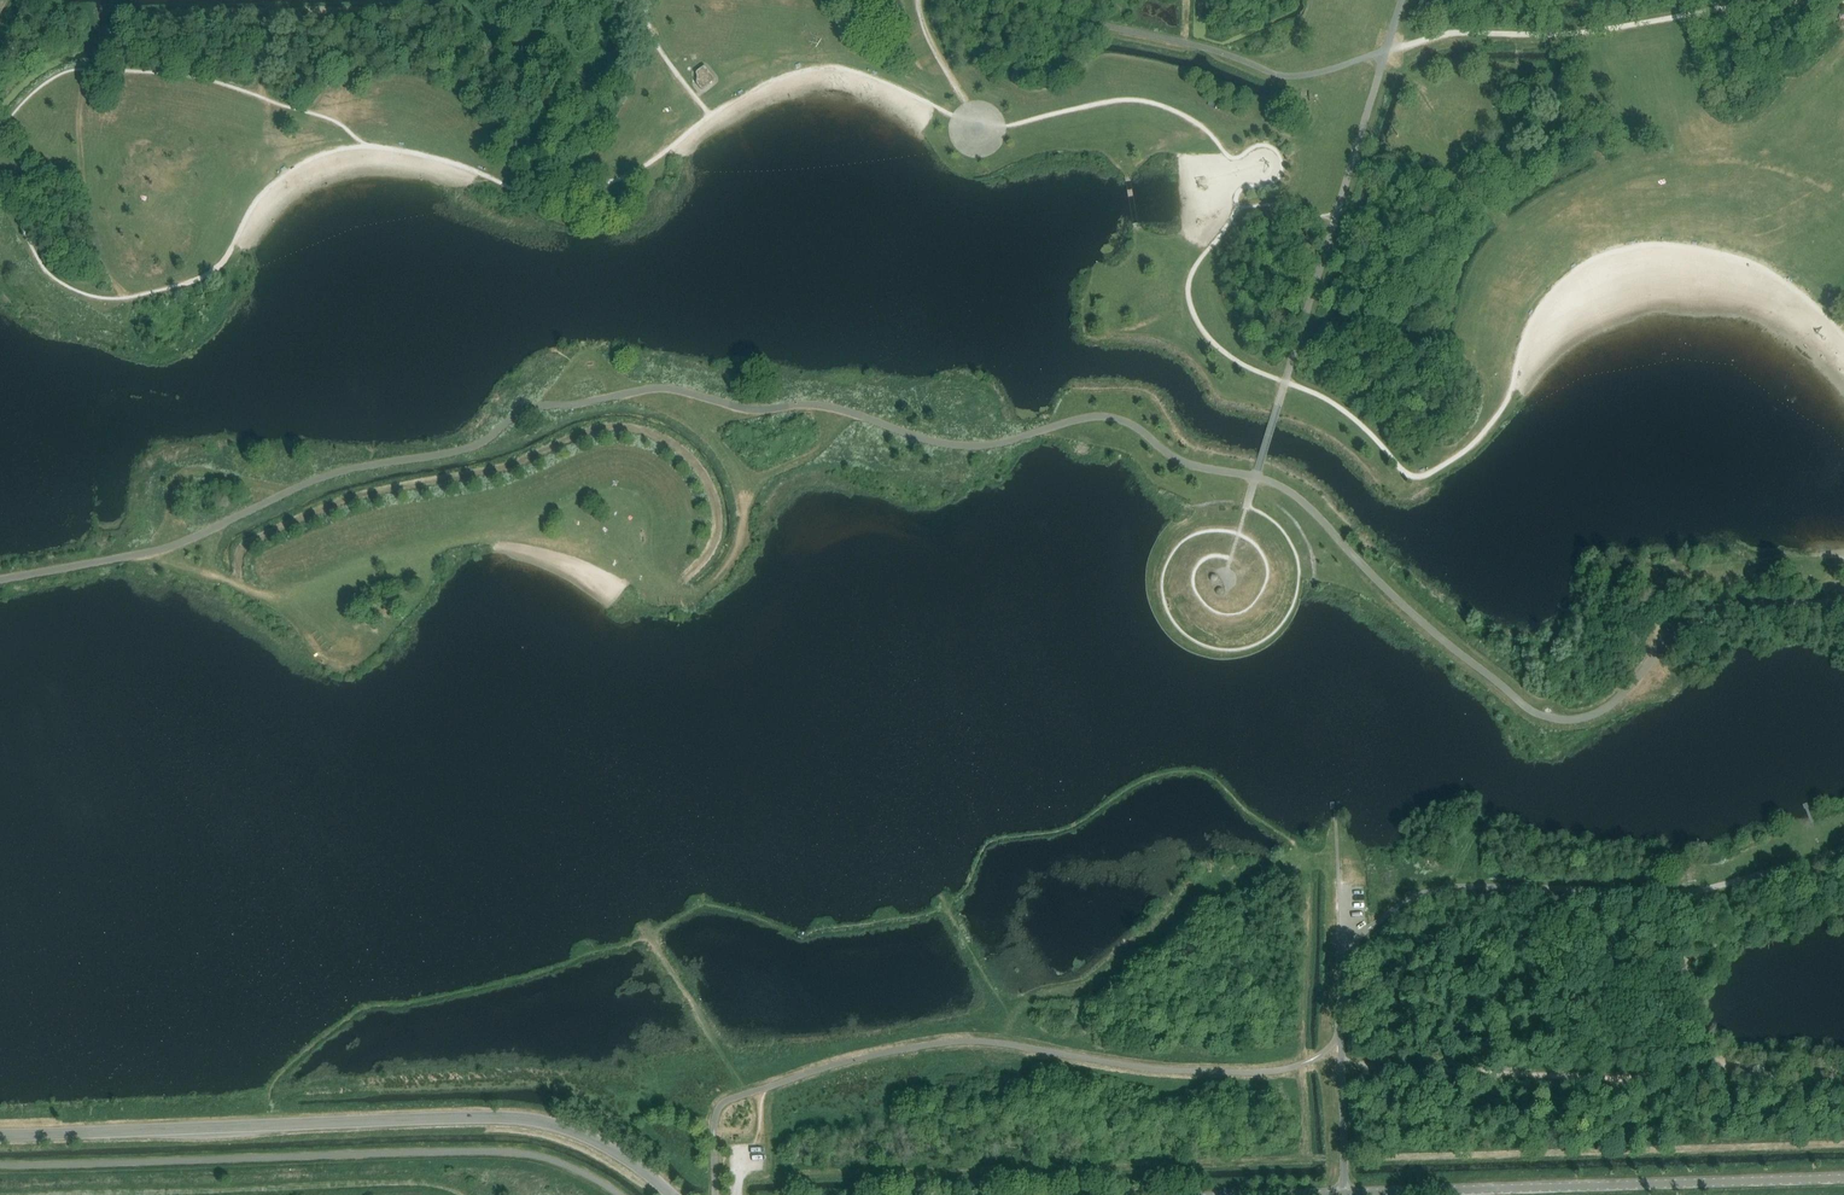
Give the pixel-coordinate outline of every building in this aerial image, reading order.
[(703,67),(697,72),(696,72),(696,73),(696,74),(696,75),(696,76),(697,76),(697,77),(696,83),(696,84),(696,85),(697,85),(699,88),(700,89),(701,89),(701,90),(702,90),(703,90),(703,89),(704,89),(713,82),(714,81),(714,80),(714,79),(714,78),(714,77),(706,67),(705,67),(704,67),(703,67)]
